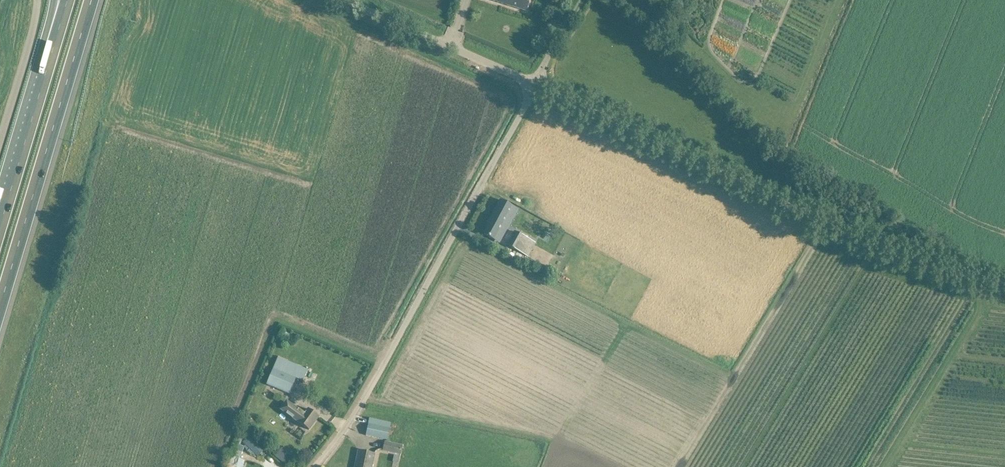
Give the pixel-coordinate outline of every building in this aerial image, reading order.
[(526,12),(530,0),(486,0),(526,12)] [(492,220),(484,235),(493,241),(497,235),(500,237),(506,227),(502,226),(512,209),(496,201),(487,217),(492,220)] [(513,232),(505,246),(527,257),(534,244),(513,232)] [(21,254),(26,256),(30,244),(24,243),(21,254)] [(308,371),(278,358),(267,384),(289,394),(296,378),(303,381),(308,371)] [(299,422),(299,423),(309,430),(319,417),(308,410),(303,417),(286,404),(281,410),(288,415),(294,419),(299,422)] [(254,423),(248,416),(242,421),(248,429),(254,423)] [(387,440),(391,423),(370,419),(366,436),(387,440)] [(392,443),(410,442),(410,433),(392,433),(392,443)] [(236,454),(243,458),(250,444),(242,440),(236,454)] [(383,451),(400,454),(402,447),(385,443),(383,451)] [(368,454),(359,451),(355,466),(356,466),(372,466),(374,455),(368,454)] [(228,465),(234,466),(243,466),(245,462),(239,460),(232,456),(228,465)]
